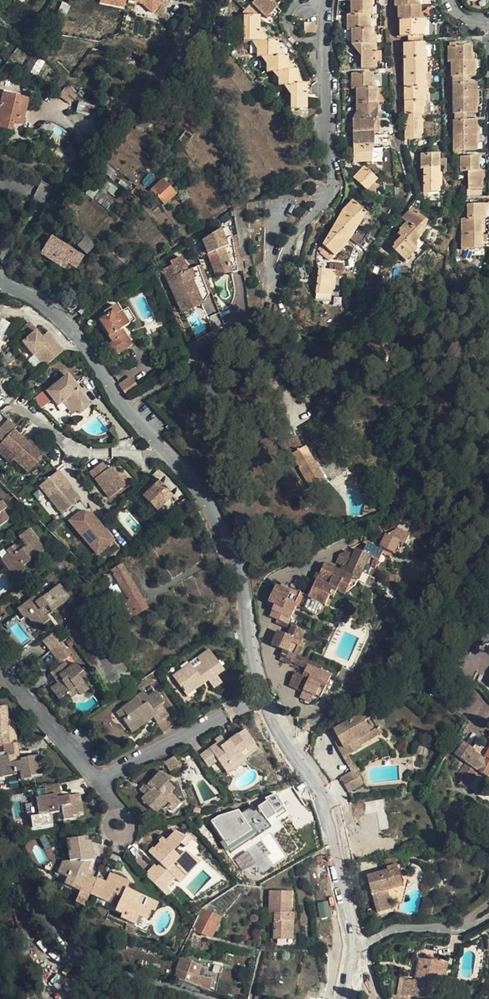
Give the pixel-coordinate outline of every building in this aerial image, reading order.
[(98,3),(125,8),(127,3),(159,9),(161,0),(99,0),(98,3)] [(275,0),(255,0),(251,4),(265,19),(276,8),(272,4),(275,0)] [(360,58),(360,69),(375,69),(374,45),(372,45),(372,30),(367,30),(367,16),(370,15),(370,0),(350,0),(350,15),(346,15),(346,30),(350,30),(351,45),(359,45),(360,58)] [(421,36),(422,36),(422,21),(418,21),(418,7),(415,6),(415,0),(395,0),(395,6),(399,7),(399,36),(407,36),(411,36),(411,40),(417,40),(417,36),(421,36)] [(474,10),(486,12),(486,0),(474,0),(474,10)] [(243,41),(256,42),(258,42),(257,18),(242,18),(243,41)] [(314,23),(303,23),(303,34),(314,34),(314,23)] [(305,109),(305,96),(305,85),(296,86),(296,71),(286,71),(286,56),(277,56),(277,42),(258,42),(256,42),(256,57),(265,57),(266,71),(277,72),(277,85),(289,85),(290,109),(305,109)] [(423,44),(421,44),(407,44),(403,44),(403,83),(403,140),(419,140),(419,117),(422,116),(421,89),(423,88),(423,44)] [(459,78),(465,78),(474,77),(473,62),(470,62),(470,47),(455,47),(455,44),(448,44),(448,47),(447,48),(447,63),(450,63),(450,78),(452,78),(452,114),(453,114),(453,121),(452,122),(452,154),(459,155),(459,150),(475,150),(475,121),(465,121),(460,121),(460,114),(465,114),(475,113),(475,84),(465,84),(459,84),(459,78)] [(351,45),(360,58),(359,45),(351,45)] [(351,117),(352,162),(369,163),(369,149),(372,149),(372,117),(375,117),(375,89),(372,89),(372,74),(351,74),(351,89),(355,89),(355,117),(351,117)] [(73,97),(63,90),(59,96),(69,102),(73,97)] [(21,124),(27,100),(2,94),(0,103),(0,128),(10,130),(13,122),(21,124)] [(177,126),(172,133),(179,139),(185,132),(177,126)] [(185,132),(179,139),(177,140),(180,143),(185,146),(191,138),(185,132)] [(438,154),(420,154),(420,169),(423,169),(422,198),(426,198),(426,192),(438,192),(438,154)] [(477,172),(477,158),(459,158),(459,172),(467,172),(467,194),(471,194),(471,190),(480,190),(480,172),(477,172)] [(115,174),(106,166),(100,172),(111,179),(115,174)] [(375,181),(362,168),(352,179),(365,191),(375,181)] [(176,193),(162,180),(151,191),(164,204),(176,193)] [(0,193),(0,206),(5,207),(9,195),(0,193)] [(332,256),(349,239),(347,237),(357,227),(354,224),(364,214),(351,201),(341,211),(344,214),(334,224),(338,228),(317,249),(320,252),(324,248),(332,256)] [(481,249),(480,219),(485,219),(485,205),(466,205),(466,219),(461,219),(461,249),(481,249)] [(425,223),(412,210),(402,221),(406,225),(397,235),(401,239),(391,249),(404,262),(414,252),(409,248),(419,237),(416,233),(425,223)] [(205,258),(212,274),(227,268),(220,251),(223,249),(220,241),(216,232),(198,242),(205,258)] [(227,268),(229,272),(239,268),(232,236),(220,241),(223,249),(220,251),(227,268)] [(83,257),(50,237),(40,254),(64,269),(67,264),(75,269),(83,257)] [(94,246),(85,238),(77,246),(86,254),(94,246)] [(196,283),(191,271),(187,273),(181,259),(169,264),(171,268),(163,271),(178,305),(185,302),(187,306),(199,300),(192,284),(196,283)] [(202,306),(209,293),(204,278),(199,268),(191,271),(196,283),(192,284),(199,300),(202,306)] [(227,268),(212,274),(214,279),(229,272),(227,268)] [(330,296),(333,271),(318,269),(315,294),(330,296)] [(81,308),(71,298),(64,304),(74,314),(81,308)] [(182,315),(202,306),(199,300),(187,306),(185,302),(178,305),(182,315)] [(128,324),(120,312),(119,312),(115,305),(103,313),(105,316),(98,321),(112,343),(107,345),(113,356),(131,345),(120,329),(128,324)] [(48,363),(62,352),(47,334),(40,339),(35,334),(23,344),(34,357),(35,356),(39,352),(48,363)] [(35,356),(44,367),(48,363),(39,352),(35,356)] [(66,400),(77,412),(79,415),(80,415),(83,416),(86,416),(89,413),(89,411),(88,410),(89,407),(78,392),(79,391),(68,377),(46,393),(57,407),(62,403),(66,400)] [(119,385),(126,396),(138,388),(131,377),(119,385)] [(44,391),(34,396),(40,407),(50,402),(44,391)] [(74,414),(77,412),(66,400),(62,403),(71,415),(74,414)] [(49,462),(49,461),(35,448),(33,450),(20,438),(13,431),(1,444),(15,458),(13,460),(27,474),(34,482),(60,515),(78,501),(56,474),(49,462)] [(291,455),(301,450),(293,435),(279,443),(287,457),(291,455)] [(35,448),(22,436),(20,438),(33,450),(35,448)] [(1,444),(0,445),(0,456),(9,465),(13,460),(15,458),(1,444)] [(322,480),(308,455),(304,448),(301,450),(291,455),(310,487),(322,480)] [(102,464),(90,474),(110,499),(124,487),(110,469),(107,470),(102,464)] [(154,513),(170,498),(157,484),(141,499),(154,513)] [(329,503),(341,494),(335,487),(323,497),(326,499),(329,503)] [(84,508),(69,521),(97,554),(112,541),(84,508)] [(22,542),(26,547),(22,549),(19,544),(17,541),(6,550),(4,547),(0,550),(0,562),(5,568),(6,569),(8,567),(15,577),(25,570),(23,566),(30,561),(29,560),(36,555),(36,556),(44,550),(28,529),(18,536),(22,542)] [(406,544),(412,538),(396,530),(386,534),(381,546),(395,553),(401,542),(406,544)] [(287,624),(295,607),(297,605),(299,606),(302,608),(314,614),(320,602),(325,604),(330,595),(333,589),(337,591),(345,595),(353,579),(358,581),(363,572),(369,575),(373,567),(377,569),(385,553),(368,545),(364,553),(357,549),(354,557),(346,554),(340,557),(337,563),(343,567),(348,569),(345,574),(341,572),(325,564),(319,576),(330,582),(328,586),(317,581),(309,596),(281,582),(279,587),(275,585),(271,593),(278,596),(274,603),(271,609),(272,609),(269,615),(270,615),(287,624)] [(122,602),(131,618),(147,609),(121,564),(110,570),(107,575),(109,578),(109,581),(107,586),(113,597),(115,594),(118,594),(121,594),(122,593),(126,600),(122,602)] [(355,587),(358,581),(353,579),(345,595),(355,587)] [(47,608),(51,612),(69,599),(58,585),(45,595),(39,587),(28,595),(31,597),(17,608),(23,617),(26,615),(37,629),(49,619),(47,616),(43,611),(47,608)] [(93,596),(89,593),(82,601),(86,604),(93,596)] [(268,600),(274,603),(278,596),(271,593),(268,600)] [(47,616),(51,612),(47,608),(43,611),(47,616)] [(294,662),(297,656),(294,654),(300,641),(305,633),(292,626),(287,635),(278,630),(271,643),(283,649),(280,655),(294,662)] [(234,632),(220,634),(220,642),(235,640),(234,632)] [(42,640),(50,651),(53,649),(60,643),(52,633),(42,640)] [(294,654),(297,656),(304,643),(300,641),(294,654)] [(115,699),(137,684),(106,642),(84,658),(115,699)] [(65,650),(60,643),(53,649),(58,656),(65,650)] [(53,649),(50,651),(60,664),(63,662),(62,660),(58,656),(53,649)] [(65,650),(58,656),(62,660),(69,654),(65,650)] [(223,670),(213,655),(210,657),(206,651),(197,658),(202,665),(194,670),(190,664),(182,669),(185,675),(176,681),(186,695),(203,683),(201,680),(204,677),(207,680),(212,688),(221,682),(216,675),(223,670)] [(316,669),(318,666),(297,656),(294,662),(305,667),(307,664),(316,669)] [(63,662),(60,664),(53,670),(60,680),(58,683),(50,688),(58,699),(67,692),(74,687),(77,692),(79,694),(88,688),(78,675),(82,671),(75,663),(68,668),(63,662)] [(325,688),(329,679),(330,676),(320,671),(316,669),(307,664),(305,667),(303,672),(311,676),(309,680),(301,677),(293,673),(288,684),(302,691),(299,697),(310,702),(313,695),(319,698),(322,694),(325,688)] [(185,675),(182,669),(172,676),(176,681),(185,675)] [(60,680),(53,670),(50,672),(58,683),(60,680)] [(303,672),(301,677),(309,680),(311,676),(303,672)] [(329,679),(325,688),(322,694),(326,696),(326,694),(333,681),(329,679)] [(71,697),(77,692),(74,687),(67,692),(71,697)] [(156,724),(168,715),(160,704),(163,702),(156,691),(148,697),(143,691),(135,696),(136,697),(121,708),(126,716),(122,719),(131,732),(146,721),(144,718),(150,714),(152,717),(156,724)] [(5,706),(0,707),(0,735),(2,735),(4,745),(16,743),(15,740),(11,740),(8,720),(5,706)] [(375,706),(338,725),(352,753),(367,745),(365,741),(362,736),(385,724),(375,706)] [(126,716),(121,708),(116,711),(122,719),(126,716)] [(162,732),(167,730),(174,725),(168,715),(156,724),(162,732)] [(388,730),(385,724),(362,736),(365,741),(388,730)] [(352,753),(338,725),(334,727),(349,755),(352,753)] [(214,755),(217,760),(221,765),(229,761),(234,768),(245,761),(242,756),(249,751),(247,749),(254,744),(244,730),(225,743),(220,746),(217,742),(216,743),(209,748),(214,755)] [(215,741),(216,743),(217,742),(220,746),(225,743),(220,737),(215,741)] [(19,761),(16,743),(4,745),(5,752),(14,751),(15,761),(19,761)] [(486,754),(474,746),(471,749),(463,744),(456,755),(465,762),(454,779),(466,787),(478,771),(488,778),(488,750),(486,754)] [(19,761),(15,761),(14,751),(5,752),(5,756),(0,757),(0,781),(2,780),(2,776),(16,774),(16,771),(20,771),(22,779),(30,778),(30,776),(41,774),(39,755),(26,756),(26,758),(20,758),(20,760),(19,761)] [(200,754),(208,766),(217,760),(214,755),(210,758),(205,751),(200,754)] [(181,765),(174,756),(164,763),(170,772),(181,765)] [(229,761),(221,765),(226,773),(234,768),(229,761)] [(347,792),(362,786),(355,769),(340,776),(347,792)] [(158,772),(144,787),(148,791),(144,795),(140,800),(155,813),(159,808),(164,812),(168,808),(172,811),(180,802),(169,793),(173,788),(164,780),(167,776),(158,772)] [(61,796),(59,783),(43,786),(44,796),(55,794),(56,797),(61,796)] [(148,791),(144,787),(143,786),(139,790),(144,795),(148,791)] [(79,794),(61,796),(56,797),(55,794),(44,796),(36,797),(37,804),(39,815),(58,812),(58,808),(61,807),(63,819),(72,818),(71,816),(82,814),(79,794)] [(218,815),(212,822),(225,842),(222,843),(225,850),(270,825),(265,819),(285,809),(276,794),(259,808),(253,811),(251,807),(242,814),(238,809),(218,815)] [(166,870),(153,883),(165,894),(166,896),(171,891),(165,886),(173,877),(179,883),(186,875),(182,871),(189,865),(190,866),(195,861),(197,859),(184,851),(178,858),(171,852),(180,843),(185,846),(190,838),(185,835),(183,836),(174,831),(165,841),(162,838),(148,852),(160,864),(166,870)] [(80,885),(85,873),(87,869),(85,869),(84,861),(90,860),(92,860),(90,841),(82,842),(82,837),(68,839),(69,851),(68,852),(69,860),(62,861),(57,873),(67,877),(64,883),(71,886),(73,882),(80,885)] [(385,861),(387,871),(396,869),(394,859),(385,861)] [(197,864),(195,861),(190,866),(189,865),(182,871),(186,875),(197,864)] [(153,864),(144,874),(153,883),(166,870),(160,864),(156,867),(153,864)] [(396,869),(387,871),(367,877),(371,895),(373,895),(378,913),(391,910),(385,891),(401,887),(396,869)] [(110,872),(105,882),(98,898),(116,906),(119,907),(117,912),(121,914),(120,918),(134,924),(138,915),(143,905),(148,908),(151,900),(126,888),(129,881),(110,872)] [(91,890),(96,878),(85,873),(80,885),(91,890)] [(105,882),(96,878),(91,890),(89,894),(98,898),(105,882)] [(273,938),(287,939),(287,922),(293,922),(293,912),(290,912),(291,891),(269,890),(269,912),(274,913),(273,938)] [(215,907),(207,904),(202,907),(194,923),(191,930),(211,937),(217,925),(213,923),(216,916),(217,912),(214,911),(215,907)] [(151,909),(148,908),(143,905),(138,915),(147,919),(151,909)] [(198,987),(200,981),(196,978),(197,975),(200,966),(180,958),(175,979),(198,987)] [(438,998),(454,998),(457,983),(445,981),(447,963),(418,958),(414,982),(403,981),(402,993),(438,998)] [(76,997),(70,990),(64,996),(66,998),(73,998),(76,997)]
